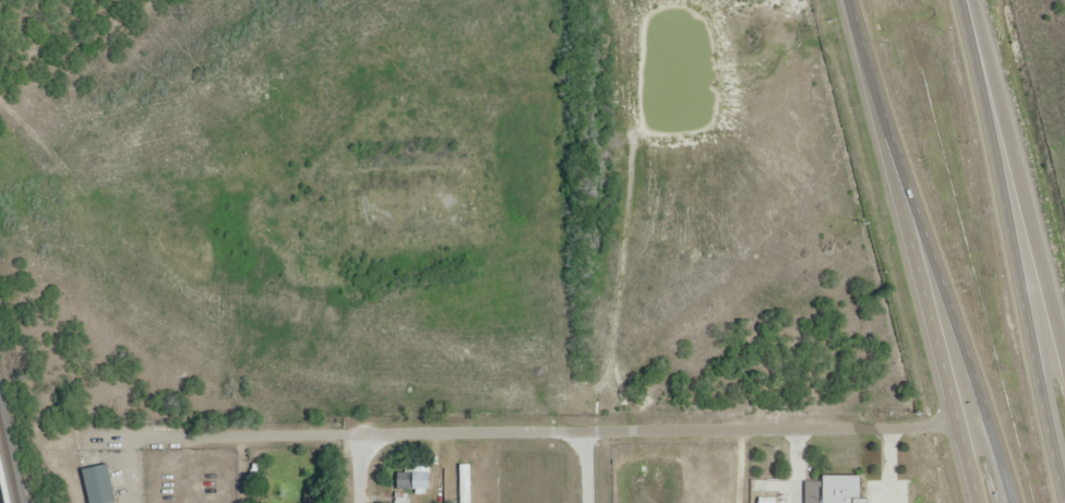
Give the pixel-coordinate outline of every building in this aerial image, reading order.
[(117,501),(109,462),(85,468),(92,502),(105,502),(117,501)] [(418,489),(418,494),(431,494),(431,470),(399,470),(399,489),(418,489)]
